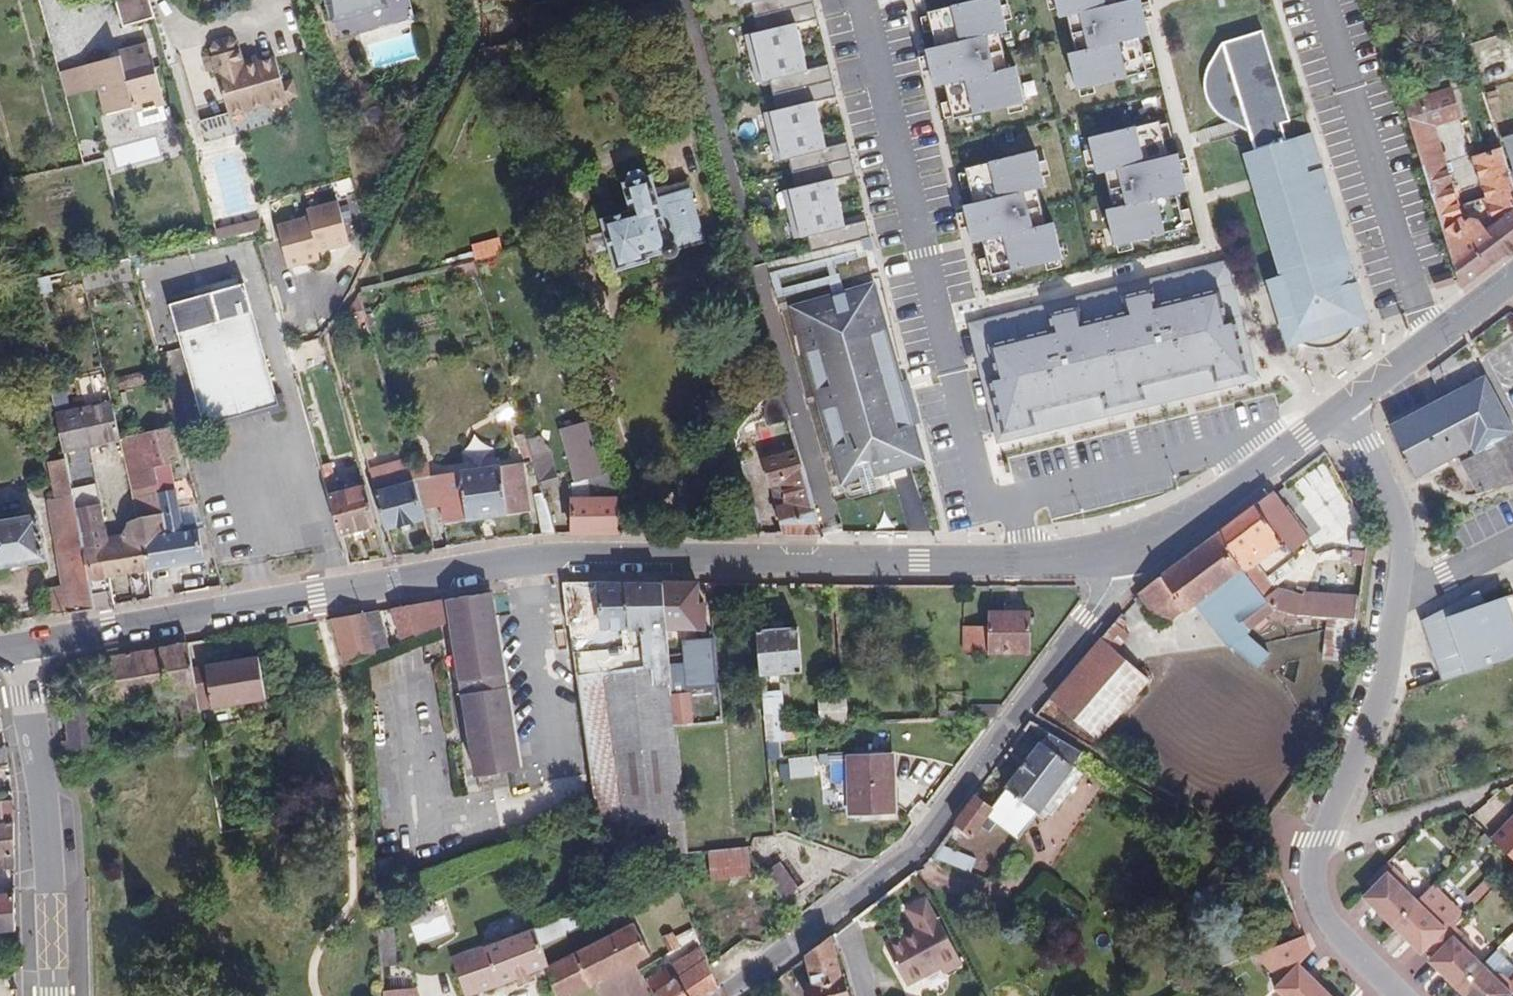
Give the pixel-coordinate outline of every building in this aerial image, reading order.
[(122,22),(153,17),(150,0),(118,0),(122,22)] [(202,15),(216,12),(212,0),(199,0),(202,15)] [(335,20),(388,6),(387,0),(329,0),(335,20)] [(813,0),(737,0),(738,6),(751,2),(754,17),(813,3),(813,0)] [(953,120),(1024,103),(1016,66),(1008,68),(999,32),(1007,30),(1000,0),(974,0),(927,11),(936,47),(925,49),(935,87),(945,84),(953,120)] [(1077,90),(1148,73),(1139,38),(1149,35),(1141,0),(1055,0),(1059,18),(1067,16),(1075,52),(1068,53),(1077,90)] [(534,4),(536,16),(571,11),(562,1),(534,4)] [(802,47),(796,24),(817,19),(813,3),(754,17),(758,33),(745,36),(751,60),(802,47)] [(1306,164),(1319,160),(1311,134),(1286,141),(1281,124),(1290,122),(1264,31),(1223,43),(1226,55),(1223,58),(1218,63),(1214,69),(1211,78),(1211,85),(1212,93),(1215,99),(1222,109),(1232,115),(1241,118),(1248,118),(1249,123),(1257,150),(1246,153),(1256,185),(1284,277),(1276,279),(1278,284),(1279,284),(1283,298),(1282,299),(1284,304),(1286,303),(1291,317),(1286,319),(1290,331),(1299,341),(1311,346),(1324,348),(1340,343),(1349,334),(1356,324),(1359,311),(1357,297),(1350,283),(1357,281),(1322,169),(1308,174),(1306,164)] [(238,44),(232,41),(217,45),(214,51),(216,58),(214,59),(236,137),(294,121),(289,101),(298,99),(294,84),(285,87),(277,60),(260,65),(259,59),(244,63),(241,51),(240,52),(238,44)] [(118,55),(117,50),(85,59),(94,89),(98,88),(105,113),(132,106),(134,111),(163,102),(148,47),(118,55)] [(832,81),(828,65),(807,70),(802,47),(751,60),(757,83),(769,80),(773,96),(832,81)] [(1494,138),(1499,136),(1480,79),(1461,85),(1474,130),(1470,132),(1475,149),(1495,143),(1494,138)] [(821,125),(815,102),(836,97),(832,81),(773,96),(777,110),(764,113),(770,137),(821,125)] [(1444,88),(1396,103),(1417,166),(1456,287),(1512,244),(1512,199),(1496,146),(1466,157),(1479,196),(1454,202),(1430,127),(1454,119),(1444,88)] [(1105,210),(1114,246),(1185,228),(1177,194),(1187,191),(1178,154),(1168,156),(1159,120),(1088,138),(1097,174),(1104,172),(1113,208),(1105,210)] [(826,148),(821,125),(770,137),(776,161),(788,158),(792,173),(851,159),(847,143),(826,148)] [(1495,143),(1496,146),(1512,199),(1512,133),(1499,136),(1494,138),(1495,143)] [(991,276),(1062,259),(1053,222),(1046,224),(1037,189),(1045,187),(1036,150),(965,168),(973,203),(963,205),(972,243),(982,241),(991,276)] [(840,203),(834,180),(855,175),(851,159),(792,173),(796,188),(783,191),(789,215),(840,203)] [(704,242),(690,192),(660,200),(657,189),(652,174),(648,175),(641,170),(629,173),(627,182),(623,183),(631,211),(603,218),(607,234),(590,238),(596,257),(613,253),(617,271),(649,262),(648,257),(663,253),(669,258),(673,258),(677,255),(681,248),(704,242)] [(660,200),(690,192),(687,181),(657,189),(660,200)] [(349,244),(336,201),(307,210),(308,215),(275,225),(289,270),(322,260),(319,253),(349,244)] [(862,241),(871,239),(866,221),(845,226),(840,203),(789,215),(795,239),(807,236),(812,254),(862,241)] [(873,249),(871,239),(862,241),(865,251),(873,249)] [(130,260),(80,270),(86,293),(137,282),(130,260)] [(458,282),(479,276),(475,261),(453,267),(458,282)] [(1229,262),(970,325),(999,444),(1259,381),(1229,262)] [(51,276),(30,280),(34,295),(54,291),(51,276)] [(923,461),(866,281),(779,305),(833,490),(923,461)] [(236,282),(162,303),(198,425),(271,404),(236,282)] [(341,325),(337,331),(367,323),(365,315),(360,296),(356,302),(341,325)] [(378,327),(374,314),(365,315),(367,323),(369,330),(378,327)] [(121,391),(150,383),(147,372),(118,378),(121,391)] [(1486,376),(1391,425),(1416,474),(1472,447),(1476,454),(1463,461),(1479,495),(1512,483),(1512,426),(1486,376)] [(103,399),(46,413),(54,455),(111,438),(103,399)] [(611,474),(605,475),(590,420),(562,428),(576,482),(574,483),(573,536),(619,535),(618,496),(611,474)] [(172,461),(162,426),(112,440),(127,515),(118,520),(113,533),(98,534),(92,503),(64,506),(54,455),(38,457),(46,498),(37,500),(52,586),(37,589),(41,616),(65,613),(84,609),(106,607),(103,579),(140,571),(197,563),(190,526),(175,527),(163,464),(172,461)] [(516,436),(519,448),(531,444),(529,439),(527,432),(516,436)] [(529,439),(531,444),(535,458),(546,456),(541,436),(529,439)] [(74,480),(93,475),(87,447),(68,452),(74,480)] [(786,536),(823,536),(799,451),(766,460),(773,486),(780,484),(786,506),(779,508),(786,536)] [(560,485),(551,455),(546,456),(535,458),(544,490),(560,485)] [(523,458),(417,473),(422,507),(440,505),(442,521),(530,508),(523,458)] [(425,518),(422,508),(411,470),(410,466),(408,459),(369,471),(375,493),(386,529),(425,518)] [(340,493),(333,465),(323,467),(341,535),(378,525),(367,487),(340,493)] [(1310,539),(1273,491),(1218,533),(1245,573),(1275,610),(1297,616),(1329,618),(1355,620),(1359,597),(1305,592),(1304,595),(1273,586),(1293,571),(1287,563),(1294,557),(1291,554),(1310,539)] [(39,516),(0,523),(0,568),(46,560),(39,516)] [(1245,573),(1218,533),(1138,593),(1152,612),(1175,620),(1196,604),(1214,590),(1247,633),(1275,610),(1245,573)] [(694,581),(659,580),(664,632),(701,630),(694,581)] [(607,584),(556,585),(563,641),(587,806),(589,818),(601,860),(678,847),(651,581),(607,584)] [(1214,590),(1196,604),(1230,647),(1233,645),(1247,633),(1214,590)] [(512,767),(484,591),(460,594),(437,597),(467,778),(512,767)] [(1427,627),(1445,680),(1512,657),(1512,603),(1479,615),(1477,610),(1427,627)] [(391,645),(383,611),(365,614),(375,654),(391,645)] [(991,611),(991,624),(963,624),(963,651),(1029,651),(1030,611),(991,611)] [(346,665),(362,659),(375,654),(365,614),(333,620),(346,665)] [(1352,661),(1359,620),(1355,620),(1329,618),(1324,658),(1352,661)] [(1114,645),(1126,632),(1114,621),(1102,633),(1114,645)] [(802,670),(799,627),(758,629),(762,673),(802,670)] [(1233,645),(1258,666),(1269,653),(1247,633),(1233,645)] [(685,641),(689,686),(720,683),(716,638),(685,641)] [(1142,681),(1094,638),(1040,698),(1091,740),(1142,681)] [(180,692),(186,730),(204,722),(190,643),(111,657),(119,703),(180,692)] [(268,697),(261,657),(207,666),(214,707),(268,697)] [(784,686),(764,687),(768,740),(784,739),(784,730),(787,729),(784,686)] [(822,726),(848,725),(848,698),(821,699),(822,726)] [(1005,705),(978,706),(978,719),(995,718),(1005,705)] [(99,755),(93,706),(67,709),(70,739),(64,740),(66,759),(99,755)] [(1038,811),(1071,767),(1083,753),(1049,733),(993,806),(977,794),(957,823),(973,836),(982,824),(991,831),(999,821),(1019,837),(1038,811)] [(895,813),(893,752),(848,754),(850,815),(895,813)] [(1071,767),(1038,811),(1049,819),(1081,775),(1071,767)] [(0,801),(0,820),(12,818),(12,799),(0,801)] [(1492,838),(1512,859),(1512,817),(1492,838)] [(13,853),(12,818),(0,820),(0,855),(13,853)] [(751,874),(748,845),(712,849),(714,878),(751,874)] [(972,872),(977,858),(945,845),(936,858),(972,872)] [(0,855),(0,867),(14,865),(13,853),(0,855)] [(799,886),(781,860),(765,871),(784,899),(800,888),(799,886)] [(1393,926),(1417,900),(1405,889),(1405,881),(1387,864),(1367,885),(1371,889),(1363,898),(1393,926)] [(1417,900),(1393,926),(1422,955),(1428,950),(1431,952),(1455,927),(1448,920),(1444,916),(1456,903),(1435,882),(1431,886),(1417,900)] [(16,928),(15,892),(0,894),(0,930),(16,928)] [(610,898),(600,904),(616,932),(551,965),(551,966),(549,967),(559,995),(568,995),(651,953),(620,893),(610,898)] [(947,970),(965,961),(930,895),(909,906),(919,925),(889,942),(909,983),(944,964),(947,970)] [(1296,910),(1281,915),(1290,939),(1304,934),(1296,910)] [(1456,911),(1448,920),(1455,927),(1464,918),(1456,911)] [(543,944),(584,927),(578,914),(538,930),(543,944)] [(399,964),(397,926),(380,927),(383,966),(399,964)] [(550,963),(543,944),(538,930),(537,927),(491,944),(455,957),(469,995),(497,986),(550,963)] [(1472,944),(1455,927),(1431,952),(1434,956),(1429,962),(1458,990),(1472,976),(1483,964),(1468,949),(1472,944)] [(662,936),(665,943),(670,953),(676,950),(671,939),(676,937),(673,931),(662,936)] [(811,995),(851,995),(838,947),(844,946),(839,931),(807,956),(813,982),(808,983),(811,995)] [(1213,981),(1209,970),(1248,955),(1239,934),(1200,948),(1204,961),(1176,972),(1184,992),(1188,991),(1213,981)] [(1311,950),(1309,948),(1304,934),(1290,939),(1267,948),(1272,962),(1280,982),(1298,962),(1311,950)] [(676,950),(681,947),(676,937),(671,939),(676,950)] [(712,966),(703,946),(670,966),(669,964),(647,980),(658,995),(705,995),(720,986),(718,980),(712,966)] [(1504,985),(1512,976),(1512,974),(1493,954),(1483,964),(1504,985)] [(1285,995),(1325,995),(1329,992),(1298,962),(1280,982),(1275,986),(1285,995)] [(1504,985),(1483,964),(1472,976),(1458,990),(1464,995),(1510,995),(1512,993),(1512,983),(1508,988),(1504,985)] [(418,987),(385,990),(385,995),(418,995),(418,987)]
